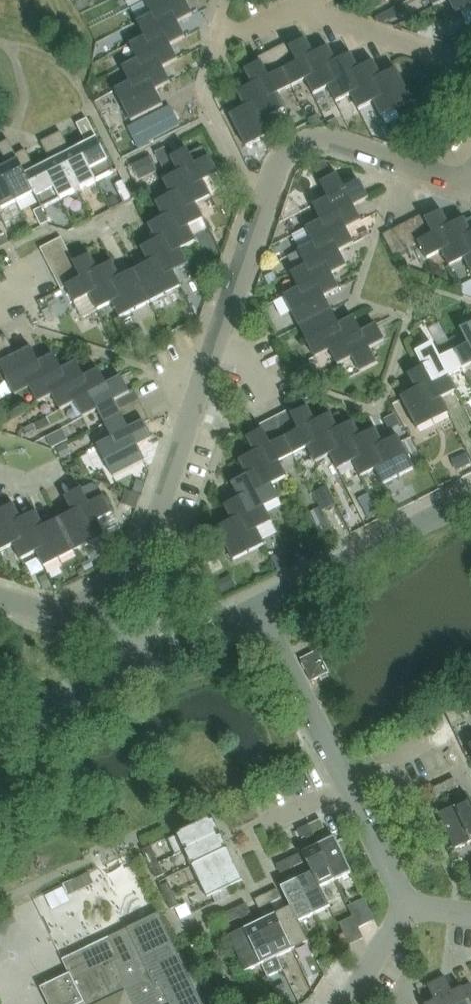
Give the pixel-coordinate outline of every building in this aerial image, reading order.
[(153,15),(161,30),(178,21),(193,14),(186,0),(179,0),(170,5),(168,1),(167,0),(145,0),(153,15)] [(366,4),(371,12),(381,6),(378,0),(373,0),(366,4)] [(456,13),(470,6),(470,4),(469,0),(450,0),(456,13)] [(391,11),(376,18),(375,21),(384,24),(395,18),(391,11)] [(186,37),(178,21),(161,30),(153,15),(138,23),(145,37),(153,53),(171,44),(186,37)] [(432,27),(417,35),(434,40),(432,27)] [(131,44),(139,59),(147,75),(164,67),(179,60),(171,44),(153,53),(145,37),(131,44)] [(459,38),(452,42),(458,54),(465,50),(459,38)] [(314,54),(315,53),(307,39),(292,46),(299,62),(289,67),(284,69),(292,85),(306,77),(322,69),(314,54)] [(299,62),(292,46),(289,41),(278,47),(289,67),(299,62)] [(314,94),(329,87),(329,86),(345,78),(337,61),(330,46),(315,53),(314,54),(322,69),(306,77),(314,94)] [(289,67),(278,47),(269,52),(279,72),(284,69),(289,67)] [(259,57),(261,62),(269,77),(279,72),(269,52),(259,57)] [(337,101),(351,94),(351,93),(367,85),(359,69),(360,69),(352,53),(337,61),(345,78),(329,86),(329,87),(337,101)] [(123,67),(131,82),(139,98),(156,89),(172,81),(164,67),(147,75),(139,59),(123,67)] [(359,109),(374,101),(390,92),(382,77),(383,76),(375,61),(360,69),(359,69),(367,85),(351,93),(351,94),(359,109)] [(269,77),(261,62),(246,70),(253,85),(254,84),(261,99),(278,91),(278,92),(292,85),(284,69),(279,72),(269,77)] [(374,101),(382,116),(414,100),(398,69),(383,76),(382,77),(390,92),(374,101)] [(426,69),(415,75),(421,86),(432,80),(426,69)] [(139,98),(131,82),(116,90),(132,121),(164,105),(156,89),(139,98)] [(238,92),(245,107),(246,107),(254,124),(271,116),(286,108),(278,92),(278,91),(261,99),(254,84),(253,85),(238,92)] [(138,122),(148,142),(179,126),(169,107),(138,122)] [(279,131),(271,116),(254,124),(246,107),(245,107),(230,115),(247,147),(279,131)] [(318,115),(308,120),(312,128),(322,123),(318,115)] [(116,170),(88,118),(78,123),(87,142),(80,145),(97,180),(116,170)] [(337,119),(327,123),(328,127),(342,130),(337,119)] [(386,126),(379,130),(383,138),(390,135),(386,126)] [(80,189),(97,180),(80,145),(72,150),(62,131),(53,136),(80,189)] [(80,189),(53,136),(41,141),(51,160),(44,164),(62,198),(80,189)] [(0,144),(0,145),(7,158),(0,162),(0,166),(18,201),(35,193),(37,192),(17,153),(9,138),(0,144)] [(166,147),(156,152),(164,167),(174,162),(166,147)] [(188,188),(204,179),(219,172),(211,155),(196,163),(188,148),(171,156),(179,171),(188,188)] [(62,198),(44,164),(36,168),(26,149),(17,153),(37,192),(35,193),(43,207),(62,198)] [(157,170),(150,155),(132,164),(140,179),(157,170)] [(323,160),(308,167),(314,179),(328,172),(323,160)] [(0,210),(18,201),(0,166),(0,210)] [(212,194),(204,179),(188,188),(179,171),(164,178),(172,193),(180,210),(197,202),(212,194)] [(337,213),(354,205),(369,197),(360,180),(345,188),(338,174),(322,182),(329,196),(337,213)] [(205,217),(197,202),(180,210),(172,193),(157,201),(164,216),(173,233),(190,224),(205,217)] [(115,196),(107,200),(111,208),(119,204),(115,196)] [(362,220),(354,205),(337,213),(329,196),(314,204),(322,219),(330,236),(346,227),(362,220)] [(41,208),(34,211),(41,226),(48,223),(41,208)] [(442,210),(427,218),(436,234),(425,240),(419,243),(427,258),(442,251),(441,250),(457,242),(449,226),(450,225),(442,210)] [(436,234),(427,218),(424,213),(414,218),(425,240),(436,234)] [(198,239),(190,224),(173,233),(164,216),(149,223),(157,239),(165,255),(182,247),(198,239)] [(415,245),(419,243),(425,240),(414,218),(404,224),(415,245)] [(450,225),(449,226),(457,242),(441,250),(442,251),(449,266),(464,258),(470,254),(470,231),(470,230),(466,220),(465,218),(450,225)] [(354,242),(346,227),(330,236),(322,219),(307,227),(315,242),(323,258),(339,250),(354,242)] [(404,224),(394,229),(404,250),(415,245),(404,224)] [(394,229),(383,234),(394,255),(404,250),(394,229)] [(41,246),(47,257),(68,246),(63,235),(41,246)] [(0,239),(0,248),(10,243),(6,236),(0,239)] [(190,262),(182,247),(165,255),(157,239),(142,246),(150,261),(159,278),(175,270),(190,262)] [(347,265),(339,250),(323,258),(315,242),(299,249),(307,264),(315,281),(332,272),(347,265)] [(52,267),(73,256),(68,246),(47,257),(52,267)] [(108,285),(99,268),(91,253),(76,261),(79,266),(84,277),(68,285),(76,301),(90,294),(108,285)] [(79,266),(76,261),(73,256),(52,267),(57,277),(79,266)] [(405,259),(397,263),(403,275),(411,271),(405,259)] [(131,292),(122,275),(114,260),(99,268),(108,285),(90,294),(98,309),(113,301),(131,292)] [(183,285),(175,270),(159,278),(150,261),(136,268),(152,300),(183,285)] [(340,288),(332,272),(315,281),(307,264),(292,272),(300,287),(309,304),(324,296),(340,288)] [(62,288),(68,285),(84,277),(79,266),(57,277),(62,288)] [(136,268),(122,275),(131,292),(113,301),(121,316),(152,300),(136,268)] [(331,309),(324,296),(309,304),(300,287),(285,295),(301,325),(331,309)] [(49,308),(42,311),(49,323),(55,320),(49,308)] [(322,331),(338,323),(331,309),(301,325),(317,357),(331,350),(322,331)] [(354,315),(338,323),(322,331),(331,350),(338,364),(354,356),(345,340),(362,331),(354,315)] [(377,323),(362,331),(345,340),(354,356),(361,372),(378,363),(370,347),(385,340),(377,323)] [(455,350),(464,367),(470,364),(470,324),(462,329),(469,343),(455,350)] [(7,359),(18,354),(17,353),(7,333),(0,336),(0,346),(7,359)] [(457,337),(450,341),(454,349),(462,346),(457,337)] [(416,351),(424,366),(433,382),(449,374),(464,367),(455,350),(441,357),(433,343),(416,351)] [(23,368),(39,360),(31,346),(17,353),(18,354),(7,359),(1,363),(17,393),(31,386),(32,385),(23,368)] [(39,360),(23,368),(32,385),(31,386),(39,401),(54,393),(45,375),(61,367),(54,353),(39,360)] [(61,408),(76,400),(77,400),(68,382),(84,374),(76,360),(62,368),(61,367),(45,375),(54,393),(61,408)] [(409,373),(417,388),(426,404),(442,396),(442,397),(457,389),(449,374),(433,382),(424,366),(409,373)] [(90,390),(106,382),(99,367),(84,375),(84,374),(68,382),(77,400),(76,400),(85,417),(99,409),(100,409),(90,390)] [(115,398),(130,391),(121,375),(107,382),(106,382),(90,390),(100,409),(99,409),(106,423),(124,415),(121,410),(115,398)] [(141,399),(136,389),(135,388),(130,391),(115,398),(121,410),(141,399)] [(447,406),(442,397),(442,396),(426,404),(417,388),(402,396),(408,408),(418,427),(450,411),(447,406)] [(126,419),(146,409),(141,399),(121,410),(124,415),(126,419)] [(293,455),(307,448),(307,447),(323,438),(315,423),(316,422),(308,407),(292,415),(291,416),(298,430),(289,434),(284,437),(293,455)] [(131,430),(145,423),(152,420),(146,409),(126,419),(131,430)] [(289,434),(298,430),(291,416),(292,415),(289,410),(280,415),(289,434)] [(395,414),(384,420),(389,430),(400,425),(395,414)] [(124,415),(106,423),(114,438),(114,437),(122,453),(138,445),(139,445),(153,438),(145,423),(131,430),(126,419),(124,415)] [(280,415),(270,420),(279,439),(284,437),(289,434),(280,415)] [(337,430),(338,430),(330,415),(316,422),(315,423),(323,438),(307,447),(307,448),(315,463),(330,455),(329,454),(345,446),(337,430)] [(279,439),(270,420),(260,425),(262,430),(263,430),(270,444),(279,439)] [(353,422),(338,430),(337,430),(345,446),(329,454),(330,455),(338,470),(352,462),(352,461),(368,453),(360,438),(361,437),(353,422)] [(279,462),(293,455),(284,437),(279,439),(270,444),(263,430),(262,430),(247,438),(254,453),(255,452),(263,469),(279,461),(279,462)] [(360,477),(375,470),(375,469),(390,461),(382,445),(383,445),(376,430),(361,437),(360,438),(368,453),(352,461),(352,462),(360,477)] [(146,461),(139,445),(138,445),(122,453),(114,437),(114,438),(99,445),(115,477),(146,461)] [(383,485),(415,468),(398,437),(383,445),(382,445),(390,461),(375,469),(375,470),(383,485)] [(67,444),(57,449),(62,459),(72,454),(67,444)] [(240,460),(247,475),(248,475),(257,491),(271,484),(272,485),(287,477),(279,462),(279,461),(263,469),(255,452),(254,453),(240,460)] [(452,460),(456,472),(470,466),(470,464),(467,454),(452,460)] [(248,475),(247,475),(232,483),(240,498),(241,497),(249,514),(264,506),(265,507),(279,500),(272,485),(271,484),(257,491),(248,475)] [(66,497),(74,512),(82,529),(99,520),(114,513),(106,496),(90,504),(83,489),(66,497)] [(125,491),(121,504),(136,509),(140,496),(125,491)] [(272,522),(265,507),(264,506),(249,514),(241,497),(240,498),(225,506),(232,521),(233,520),(241,536),(257,528),(258,529),(272,522)] [(373,503),(363,508),(369,519),(379,514),(373,503)] [(22,520),(15,505),(1,512),(8,528),(0,532),(0,551),(15,544),(30,536),(22,520)] [(8,528),(1,512),(0,511),(0,532),(8,528)] [(38,512),(22,520),(30,536),(15,544),(22,559),(37,552),(54,543),(46,527),(38,512)] [(82,529),(74,512),(60,520),(76,551),(107,536),(99,520),(82,529)] [(60,520),(46,527),(54,543),(37,552),(45,567),(76,551),(60,520)] [(233,520),(232,521),(217,529),(234,560),(265,544),(258,529),(257,528),(241,536),(233,520)] [(327,522),(316,528),(320,534),(330,529),(327,522)] [(90,560),(82,565),(86,572),(94,568),(90,560)] [(215,582),(220,593),(235,586),(229,574),(215,582)] [(46,575),(39,579),(45,591),(52,587),(46,575)] [(318,651),(300,660),(311,681),(329,672),(318,651)] [(458,705),(462,714),(470,709),(470,704),(469,700),(458,705)] [(459,786),(455,777),(444,783),(448,792),(459,786)] [(448,792),(444,783),(432,789),(437,797),(448,792)] [(453,808),(470,843),(470,802),(470,800),(453,808)] [(455,850),(470,843),(453,808),(438,815),(455,850)] [(213,817),(177,835),(184,851),(221,833),(213,817)] [(311,823),(315,832),(326,827),(322,818),(311,823)] [(311,823),(299,829),(304,838),(315,832),(311,823)] [(228,849),(221,833),(184,851),(192,866),(228,849)] [(352,873),(334,837),(318,845),(335,881),(352,873)] [(303,853),(312,872),(313,872),(321,888),(335,881),(318,845),(303,853)] [(236,865),(228,849),(192,866),(199,882),(236,865)] [(155,851),(146,855),(152,866),(160,862),(155,851)] [(305,862),(301,853),(289,859),(293,867),(305,862)] [(293,867),(289,859),(278,864),(282,873),(293,867)] [(166,874),(160,862),(152,866),(157,878),(166,874)] [(243,881),(236,865),(199,882),(207,898),(243,881)] [(313,872),(312,872),(297,880),(314,916),(330,908),(321,888),(313,872)] [(81,877),(63,885),(68,896),(86,888),(81,877)] [(281,887),(291,907),(299,923),(314,916),(297,880),(281,887)] [(167,898),(175,893),(170,882),(161,886),(167,898)] [(70,902),(63,888),(46,896),(52,910),(70,902)] [(283,897),(279,889),(268,894),(272,903),(283,897)] [(181,905),(175,893),(167,898),(172,909),(181,905)] [(272,903),(268,894),(256,899),(260,908),(272,903)] [(360,927),(373,920),(363,899),(349,906),(354,916),(360,927)] [(237,909),(241,917),(252,912),(248,903),(237,909)] [(291,907),(275,914),(292,950),(308,942),(299,923),(291,907)] [(237,909),(225,914),(229,923),(241,917),(237,909)] [(192,985),(193,985),(192,984),(179,957),(180,957),(179,955),(178,956),(176,950),(170,939),(158,914),(155,916),(128,929),(128,928),(127,929),(132,939),(114,947),(109,938),(82,951),(62,960),(69,974),(40,988),(41,989),(42,988),(49,1003),(201,1003),(192,985)] [(260,922),(276,958),(292,950),(275,914),(260,922)] [(360,927),(354,916),(340,923),(350,944),(364,937),(360,927)] [(260,922),(244,929),(261,965),(267,978),(282,970),(276,958),(260,922)] [(245,972),(261,965),(244,929),(228,937),(245,972)] [(462,988),(453,992),(446,976),(437,980),(448,1003),(470,1003),(462,988)] [(437,980),(428,984),(436,1000),(428,1003),(448,1003),(437,980)] [(462,988),(470,1003),(470,983),(462,988)] [(281,1003),(294,1003),(289,994),(278,999),(281,1003)]
